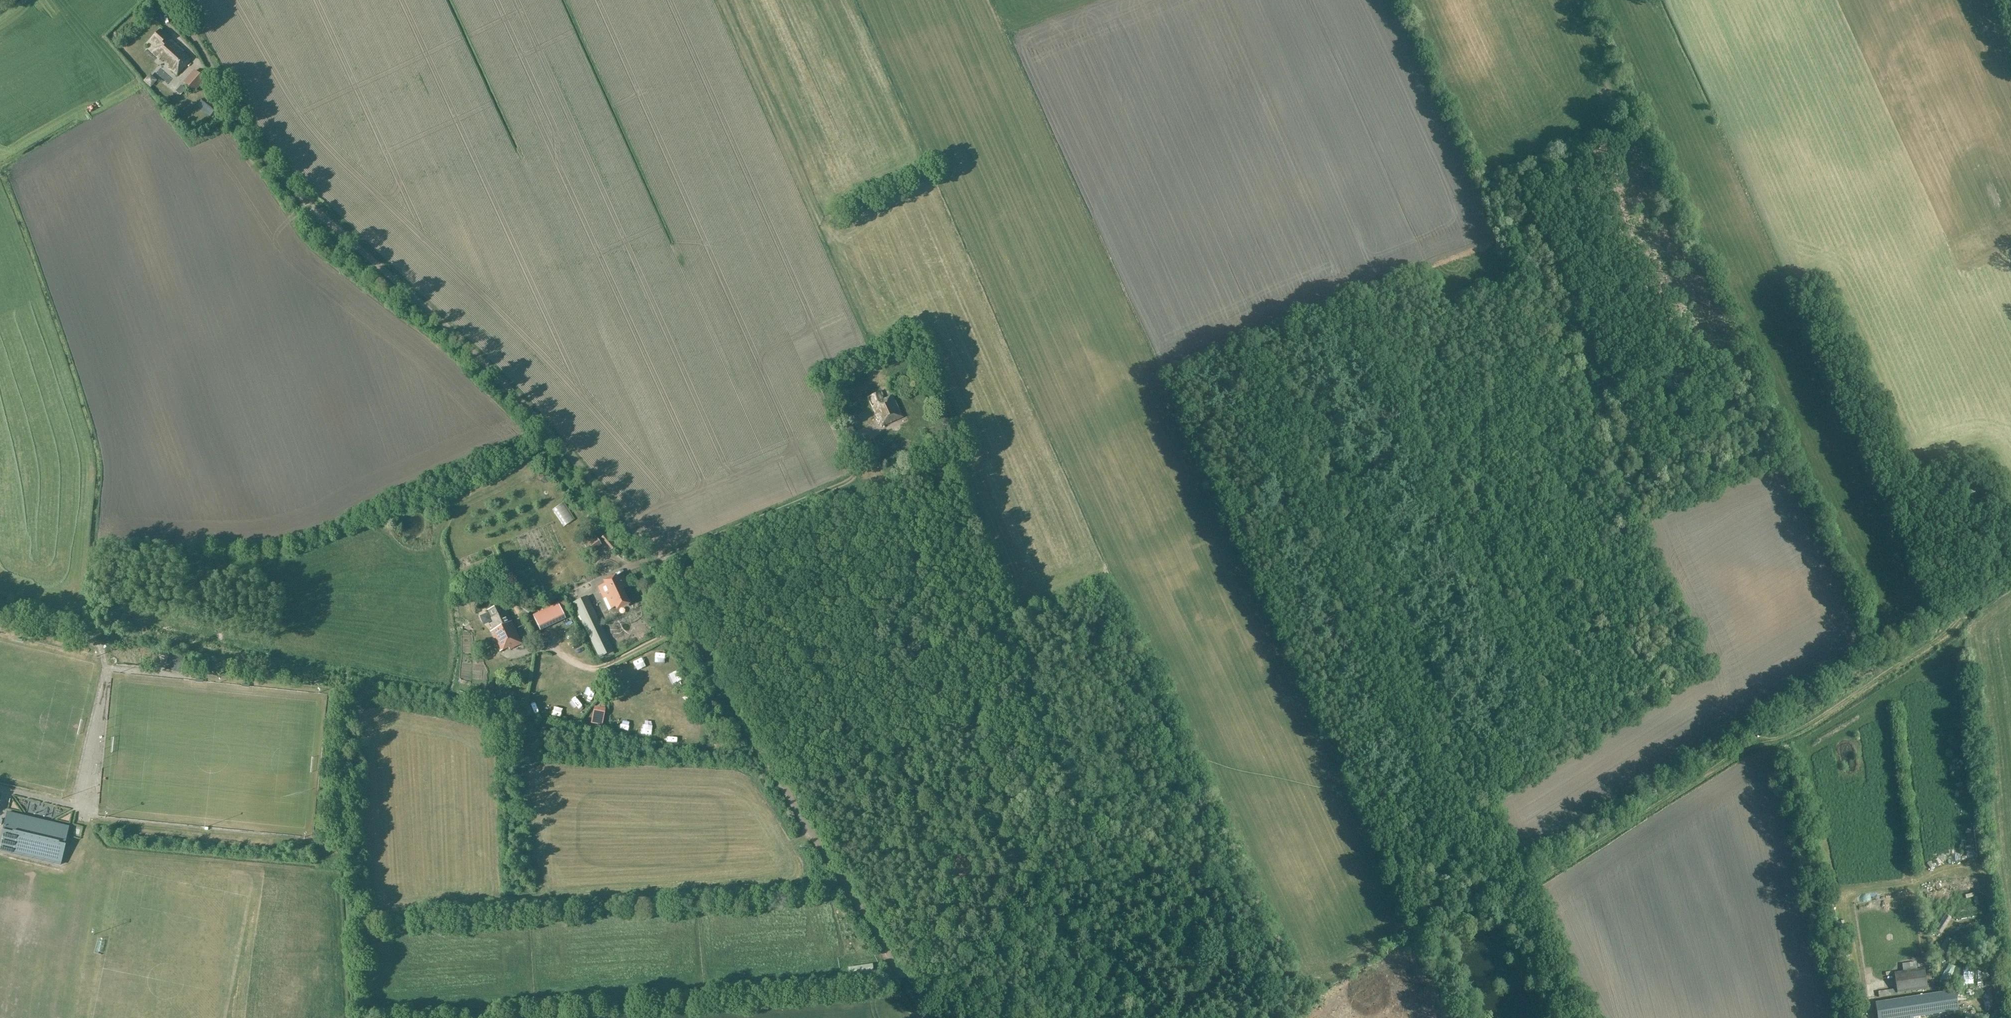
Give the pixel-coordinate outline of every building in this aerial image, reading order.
[(150,41),(158,48),(152,54),(158,59),(160,56),(171,66),(169,68),(176,75),(190,61),(182,54),(183,53),(167,38),(160,31),(150,41)] [(182,83),(190,89),(194,93),(205,81),(193,70),(182,83)] [(176,91),(181,96),(186,90),(181,85),(176,91)] [(884,399),(880,391),(867,397),(881,427),(902,417),(892,395),(884,399)] [(573,522),(561,503),(551,509),(564,528),(573,522)] [(585,545),(591,553),(602,545),(595,536),(585,545)] [(616,611),(631,604),(624,590),(629,587),(623,575),(618,578),(616,575),(602,581),(604,584),(597,587),(609,611),(615,608),(616,611)] [(586,596),(573,603),(600,658),(613,652),(586,596)] [(490,631),(500,652),(508,648),(509,650),(522,644),(503,604),(488,611),(494,624),(491,625),(494,630),(490,631)] [(558,604),(533,615),(540,632),(566,619),(558,604)] [(637,614),(618,614),(618,624),(637,623),(637,614)] [(600,718),(601,709),(594,708),(593,717),(600,718)] [(9,853),(10,849),(54,860),(53,863),(61,865),(65,845),(69,827),(54,823),(53,825),(22,818),(22,816),(7,812),(3,831),(2,830),(0,839),(0,850),(9,853)] [(1941,933),(1951,918),(1945,914),(1935,929),(1941,933)] [(1954,941),(1947,936),(1937,953),(1944,958),(1954,941)] [(1955,970),(1947,965),(1938,980),(1945,985),(1955,970)] [(872,968),(861,970),(863,985),(875,983),(872,968)] [(1928,989),(1925,969),(1894,973),(1897,993),(1928,989)] [(1878,1000),(1896,997),(1895,989),(1877,993),(1878,1000)] [(1875,1003),(1878,1017),(1911,1017),(1912,1017),(1938,1014),(1935,994),(1875,1003)]
